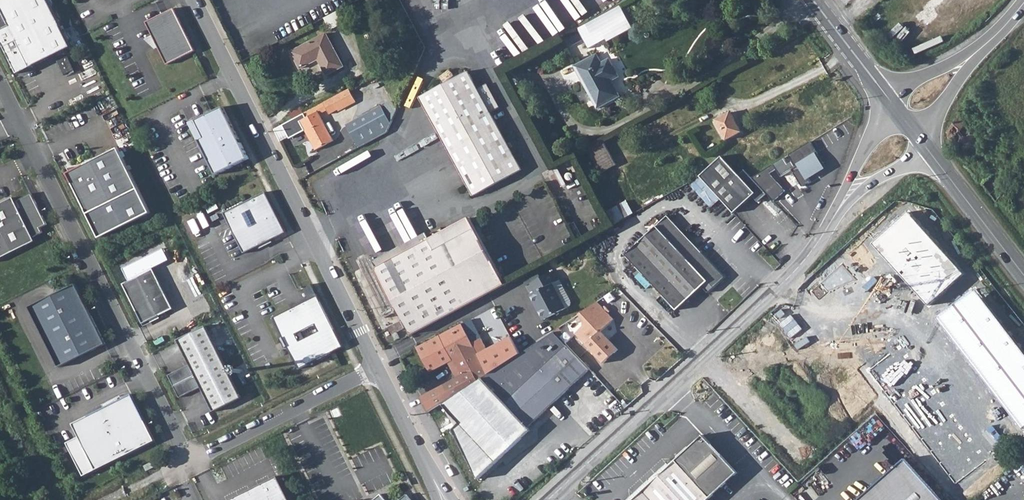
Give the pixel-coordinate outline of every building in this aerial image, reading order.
[(1,41),(17,73),(71,47),(48,0),(0,0),(0,38),(1,41)] [(578,29),(589,49),(607,39),(608,42),(611,40),(633,28),(621,5),(578,29)] [(174,8),(146,22),(167,65),(195,51),(174,8)] [(326,33),(292,52),(300,68),(318,59),(327,75),(343,66),(326,33)] [(603,60),(610,58),(607,50),(601,52),(603,60)] [(576,67),(599,108),(620,97),(615,87),(613,87),(610,82),(619,77),(610,60),(602,65),(597,55),(576,67)] [(420,98),(474,196),(522,170),(491,113),(499,108),(486,84),(477,89),(468,71),(420,98)] [(304,114),(293,120),(283,125),(290,138),(305,130),(310,139),(316,150),(334,141),(320,115),(328,111),(329,114),(338,109),(332,99),(304,114)] [(214,117),(193,127),(216,175),(249,160),(223,107),(212,112),(214,117)] [(289,113),(293,120),(304,114),(301,107),(289,113)] [(370,112),(346,125),(359,148),(389,132),(391,126),(381,107),(370,112)] [(716,122),(727,142),(742,133),(731,113),(716,122)] [(588,152),(600,173),(615,165),(604,143),(588,152)] [(785,159),(753,179),(768,195),(775,203),(786,192),(773,178),(771,175),(777,171),(782,178),(800,167),(802,170),(794,175),(803,188),(810,184),(808,179),(824,170),(816,157),(818,156),(811,143),(789,157),(793,163),(789,165),(785,159)] [(119,148),(67,174),(100,239),(151,213),(119,148)] [(723,158),(701,176),(735,214),(754,197),(759,203),(768,195),(753,179),(745,171),(740,176),(723,158)] [(266,192),(224,213),(243,253),(286,233),(266,192)] [(35,241),(33,237),(42,233),(40,228),(47,225),(40,212),(31,194),(15,202),(13,198),(0,204),(0,259),(35,241)] [(909,212),(874,243),(930,306),(965,275),(909,212)] [(625,255),(628,258),(625,261),(629,265),(632,262),(677,311),(702,287),(708,293),(724,277),(667,217),(643,238),(625,255)] [(377,268),(412,335),(505,285),(470,219),(431,240),(377,268)] [(625,255),(643,238),(636,230),(618,247),(625,255)] [(375,262),(377,268),(431,240),(427,233),(375,262)] [(131,281),(123,284),(130,299),(142,323),(172,309),(153,270),(170,261),(163,248),(126,269),(131,281)] [(522,276),(527,286),(531,284),(536,281),(531,271),(522,276)] [(531,284),(535,293),(531,295),(544,320),(565,309),(552,284),(559,281),(554,272),(536,281),(531,284)] [(75,284),(28,307),(59,368),(105,345),(92,317),(75,284)] [(940,318),(1023,430),(1023,429),(1023,354),(977,291),(940,318)] [(317,296),(273,318),(298,369),(343,347),(323,308),(317,296)] [(589,307),(579,314),(584,321),(584,326),(576,334),(603,364),(618,351),(601,332),(614,320),(597,302),(589,307)] [(219,327),(225,341),(233,337),(224,318),(208,326),(211,331),(219,327)] [(463,324),(476,348),(484,344),(471,319),(463,324)] [(393,335),(397,332),(405,328),(401,321),(389,328),(393,335)] [(418,348),(431,372),(449,363),(457,378),(421,397),(429,411),(444,403),(484,377),(489,373),(476,348),(463,324),(418,348)] [(174,387),(223,362),(205,326),(178,340),(190,365),(168,375),(171,381),(174,387)] [(566,346),(554,332),(490,374),(485,377),(528,429),(591,373),(566,346)] [(223,362),(174,387),(177,393),(179,398),(201,387),(214,412),(241,398),(223,362)] [(452,430),(477,479),(531,431),(528,429),(485,377),(464,391),(443,405),(451,414),(459,423),(452,430)] [(132,395),(73,424),(80,438),(68,444),(84,476),(155,441),(142,417),(132,395)] [(737,473),(703,436),(633,499),(708,499),(737,473)] [(905,460),(860,499),(941,499),(905,460)] [(0,490),(3,493),(12,486),(13,489),(25,480),(20,474),(0,490)] [(231,499),(290,499),(278,476),(231,499)]
